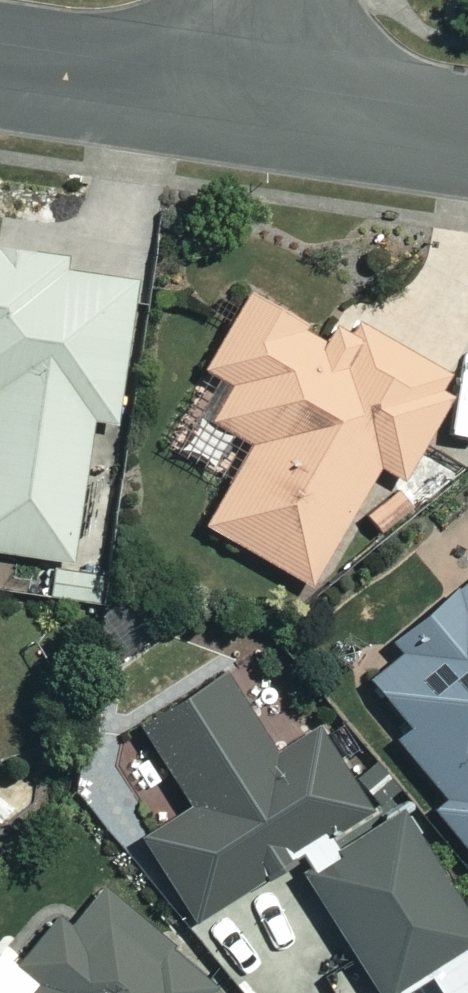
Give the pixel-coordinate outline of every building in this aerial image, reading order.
[(0,257),(0,555),(87,569),(133,287),(72,277),(73,269),(0,257)] [(258,301),(214,377),(244,394),(224,428),(262,450),(215,531),(318,591),(388,471),(411,484),(467,385),(467,382),(348,313),(331,343),(258,301)] [(358,685),(454,804),(443,813),(467,844),(467,596),(358,685)] [(283,762),(233,683),(152,735),(202,813),(153,845),(202,923),(378,810),(328,733),(283,762)] [(412,822),(315,882),(384,992),(407,992),(467,955),(467,912),(412,822)] [(100,886),(25,969),(11,956),(0,968),(0,992),(219,992),(100,886)]
